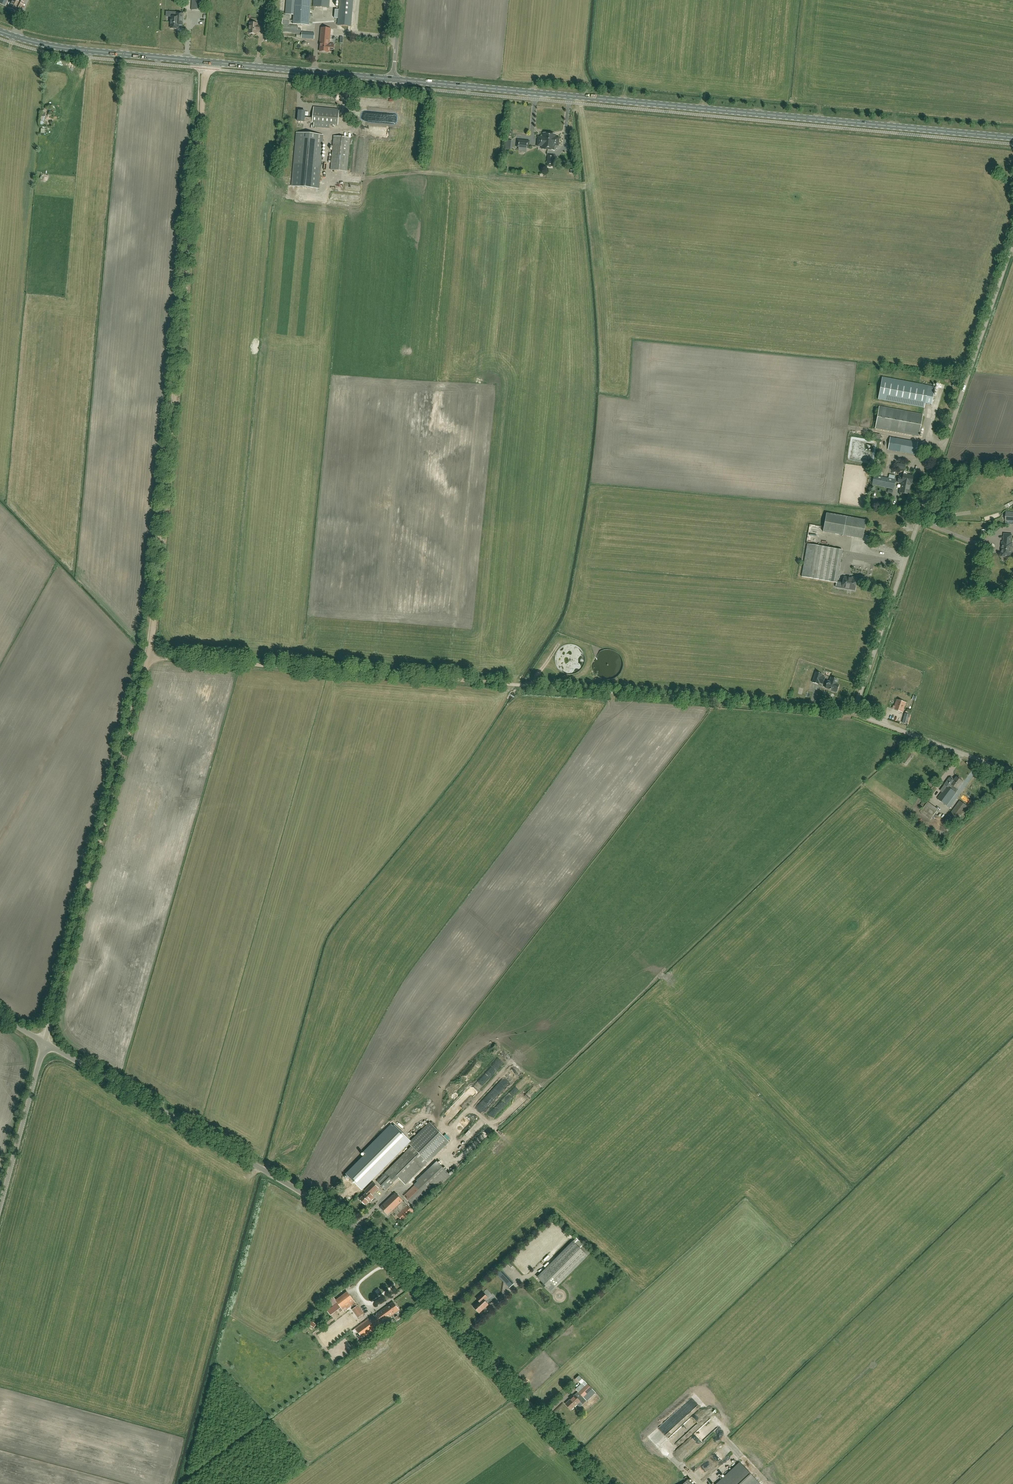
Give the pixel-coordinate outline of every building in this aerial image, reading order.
[(25,0),(18,0),(17,2),(13,0),(9,8),(16,12),(17,8),(21,10),(25,0)] [(204,10),(205,0),(192,0),(192,10),(204,10)] [(285,15),(294,15),(293,24),(309,26),(311,0),(286,0),(285,15)] [(329,8),(330,0),(314,0),(313,7),(329,8)] [(339,10),(335,10),(334,19),(338,19),(337,26),(351,27),(353,0),(340,0),(339,10)] [(183,25),(183,20),(183,14),(176,14),(176,17),(172,17),(171,28),(174,29),(175,30),(177,30),(177,29),(178,29),(179,25),(183,25)] [(298,29),(298,26),(289,26),(290,15),(283,15),(282,33),(298,35),(298,34),(301,34),(301,29),(298,29)] [(263,32),(263,26),(257,25),(258,24),(250,23),(249,34),(257,34),(257,32),(263,32)] [(334,45),(329,44),(331,29),(321,28),(319,45),(321,45),(320,52),(328,52),(333,52),(334,45)] [(305,122),(307,122),(312,122),(312,123),(314,123),(314,127),(329,129),(329,124),(338,125),(339,110),(314,107),(313,118),(305,118),(305,112),(299,111),(298,122),(305,122)] [(318,189),(323,136),(297,133),(292,187),(318,189)] [(547,150),(547,143),(549,143),(550,134),(543,134),(543,137),(538,137),(537,147),(542,147),(542,149),(547,150)] [(555,135),(550,134),(549,143),(547,143),(547,150),(554,150),(554,145),(558,146),(559,138),(555,138),(555,135)] [(350,138),(334,137),(331,170),(347,172),(350,138)] [(924,408),(925,404),(931,405),(935,387),(882,377),(878,399),(924,408)] [(913,436),(914,437),(914,436),(919,437),(923,415),(879,406),(875,428),(913,436)] [(915,455),(917,443),(890,437),(888,450),(915,455)] [(871,459),(872,443),(855,442),(854,458),(871,459)] [(908,494),(910,484),(911,484),(913,476),(906,475),(907,472),(908,472),(904,471),(903,474),(902,478),(899,477),(898,482),(901,483),(900,493),(908,494)] [(872,485),(894,489),(896,480),(874,475),(872,485)] [(823,532),(843,536),(863,539),(866,521),(826,514),(823,532)] [(1012,553),(1011,552),(1012,544),(1010,543),(1011,535),(1005,535),(1004,543),(1003,543),(1002,556),(1006,556),(1007,557),(1010,558),(1010,557),(1011,557),(1011,556),(1012,553)] [(843,550),(807,544),(802,577),(836,583),(837,583),(837,581),(843,550)] [(836,587),(842,588),(855,590),(856,579),(856,578),(852,577),(852,578),(844,577),(843,582),(837,581),(837,583),(836,583),(836,587)] [(585,662),(585,659),(585,658),(585,655),(584,653),(583,651),(581,649),(580,648),(578,646),(575,645),(573,644),(570,644),(569,644),(566,645),(564,646),(562,647),(560,649),(558,651),(557,652),(556,654),(556,657),(555,659),(555,660),(556,663),(557,665),(558,668),(560,670),(562,671),(564,673),(565,673),(568,674),(570,674),(573,674),(575,673),(577,673),(579,671),(581,670),(583,668),(584,665),(584,664),(585,662)] [(623,667),(623,665),(623,662),(622,661),(621,658),(620,656),(618,654),(616,652),(614,651),(612,650),(610,650),(608,650),(607,650),(604,650),(602,651),(599,652),(597,654),(596,656),(595,657),(594,659),(593,662),(593,665),(593,666),(593,668),(594,671),(596,673),(597,675),(598,676),(600,678),(603,679),(605,679),(608,680),(610,679),(613,679),(615,678),(616,677),(618,675),(620,673),(621,671),(622,668),(623,667)] [(825,678),(821,676),(822,674),(816,672),(812,683),(819,685),(819,683),(823,684),(825,678)] [(837,692),(839,685),(836,684),(838,680),(831,678),(829,682),(827,681),(825,688),(833,690),(832,691),(836,692),(837,692)] [(902,712),(906,703),(897,700),(893,709),(902,712)] [(907,710),(906,714),(904,714),(902,722),(908,724),(911,711),(907,710)] [(906,766),(914,756),(908,752),(900,761),(906,766)] [(946,805),(956,793),(954,791),(956,788),(957,789),(963,781),(962,781),(962,780),(962,779),(959,777),(958,777),(957,778),(957,777),(955,780),(951,777),(950,778),(945,785),(940,791),(942,792),(937,799),(946,805)] [(931,820),(938,810),(925,800),(921,805),(924,807),(920,813),(931,820)] [(957,820),(967,807),(960,801),(950,815),(957,820)] [(466,1119),(459,1125),(462,1128),(468,1122),(466,1119)] [(409,1144),(413,1148),(377,1182),(386,1191),(394,1182),(399,1178),(406,1185),(450,1143),(430,1123),(409,1144)] [(402,1132),(408,1136),(414,1128),(408,1124),(402,1132)] [(362,1189),(373,1178),(372,1178),(407,1142),(391,1126),(364,1153),(366,1155),(347,1174),(362,1189)] [(454,1130),(448,1134),(452,1139),(457,1135),(454,1130)] [(437,1162),(420,1179),(404,1196),(416,1209),(450,1175),(437,1162)] [(371,1195),(378,1188),(373,1183),(366,1189),(368,1191),(360,1199),(365,1204),(370,1200),(374,1197),(371,1195)] [(403,1221),(413,1211),(395,1193),(380,1207),(388,1215),(393,1210),(397,1215),(403,1221)] [(556,1288),(588,1256),(573,1241),(541,1273),(537,1277),(552,1292),(556,1288)] [(503,1269),(497,1274),(511,1288),(516,1283),(503,1269)] [(344,1312),(356,1303),(347,1291),(335,1300),(344,1312)] [(484,1300),(488,1297),(483,1293),(477,1299),(479,1301),(473,1307),(479,1313),(488,1304),(484,1300)] [(380,1324),(399,1310),(393,1302),(377,1314),(375,1316),(374,1315),(355,1328),(362,1338),(381,1324),(380,1324)] [(360,1305),(353,1309),(358,1318),(365,1314),(360,1305)] [(576,1379),(581,1384),(576,1389),(578,1392),(565,1404),(571,1410),(580,1401),(583,1404),(586,1401),(587,1401),(595,1392),(579,1375),(576,1379)] [(713,1417),(708,1423),(713,1427),(707,1433),(710,1436),(721,1424),(713,1417)] [(708,1445),(697,1456),(702,1461),(713,1449),(708,1445)] [(704,1463),(708,1468),(717,1461),(713,1456),(704,1463)] [(717,1483),(760,1483),(750,1474),(740,1463),(717,1483)]
